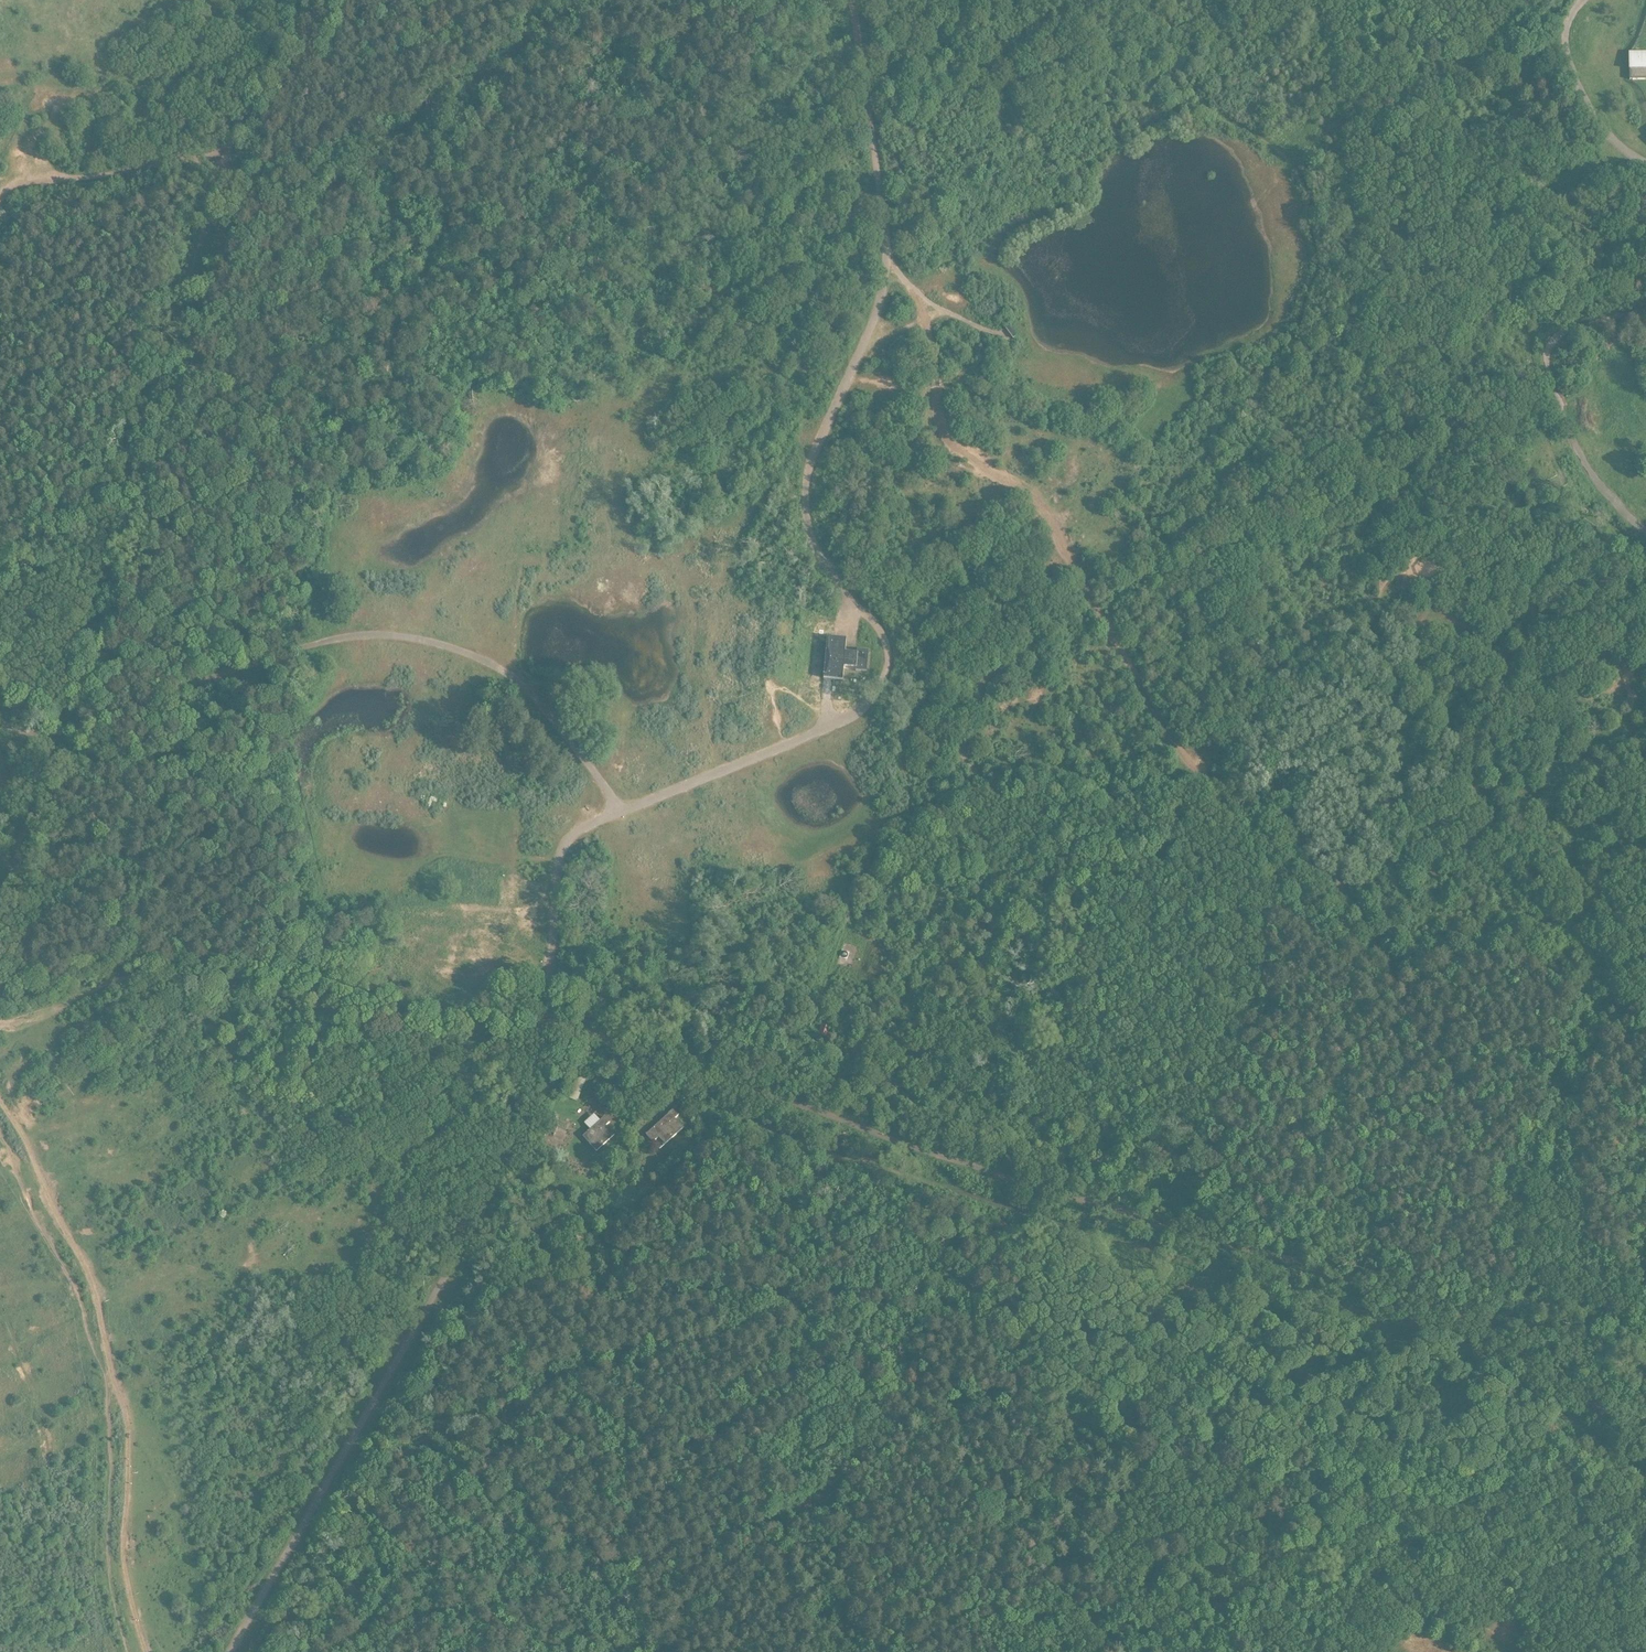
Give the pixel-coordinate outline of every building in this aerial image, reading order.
[(1628,54),(1628,65),(1628,64),(1628,69),(1628,80),(1645,80),(1645,54),(1628,54)] [(1005,327),(1012,337),(1015,335),(1008,325),(1005,327)] [(845,639),(833,638),(827,637),(824,679),(842,680),(843,667),(854,667),(854,671),(866,672),(867,651),(856,650),(856,653),(844,652),(845,639)] [(848,952),(840,950),(837,961),(839,961),(840,958),(846,960),(848,952)] [(826,1038),(830,1027),(821,1024),(817,1035),(826,1038)] [(637,1080),(658,1088),(660,1081),(639,1073),(637,1080)] [(570,1094),(576,1096),(582,1080),(583,1081),(585,1076),(578,1074),(570,1094)] [(658,1137),(664,1144),(682,1128),(674,1119),(677,1115),(672,1110),(645,1135),(652,1142),(658,1137)] [(603,1117),(581,1136),(595,1151),(613,1135),(605,1126),(608,1123),(603,1117)]
